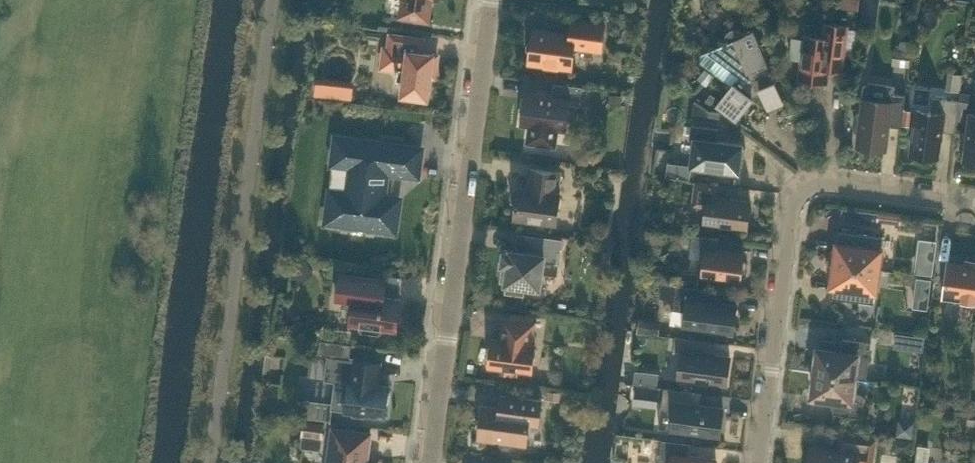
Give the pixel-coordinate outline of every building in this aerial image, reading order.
[(401,15),(428,19),(431,0),(403,0),(401,15)] [(602,49),(605,24),(572,19),(570,33),(534,29),(533,38),(529,40),(527,44),(528,49),(531,51),(529,61),(544,63),(546,67),(556,69),(559,65),(571,67),(574,50),(578,46),(602,49)] [(792,36),(789,58),(801,59),(799,77),(827,81),(829,68),(830,59),(843,61),(848,25),(825,23),(824,36),(822,36),(805,34),(804,38),(792,36)] [(744,34),(742,30),(737,28),(733,28),(730,29),(727,32),(725,37),(727,42),(702,52),(697,58),(732,85),(717,105),(736,120),(753,97),(762,93),(768,108),(783,102),(754,30),(744,34)] [(422,52),(423,38),(391,33),(389,47),(385,47),(382,66),(396,68),(396,71),(398,71),(397,79),(404,80),(403,93),(428,97),(431,68),(436,68),(438,54),(422,52)] [(911,48),(894,46),(893,62),(910,64),(911,48)] [(526,141),(539,143),(555,145),(557,128),(566,129),(570,103),(580,104),(582,86),(555,82),(553,95),(525,91),(521,123),(528,124),(526,141)] [(855,117),(854,125),(855,129),(858,132),(857,145),(887,149),(890,125),(901,126),(905,94),(892,93),(893,85),(870,82),(864,85),(863,98),(861,111),(860,110),(857,113),(855,117)] [(955,131),(959,99),(934,96),(932,111),(916,109),(911,152),(939,156),(942,129),(955,131)] [(710,108),(695,98),(693,116),(709,118),(710,108)] [(964,159),(974,161),(974,112),(970,112),(967,137),(964,159)] [(717,140),(719,127),(692,124),(690,137),(695,138),(691,164),(699,165),(701,169),(710,171),(713,167),(739,171),(741,156),(745,156),(746,147),(742,147),(743,143),(717,140)] [(417,174),(421,148),(337,137),(334,162),(351,165),(347,197),(341,196),(330,205),(328,221),(343,223),(347,225),(351,227),(356,227),(360,227),(365,226),(392,229),(395,227),(396,216),(394,213),(389,213),(391,198),(383,196),(387,170),(417,174)] [(668,161),(666,175),(690,178),(691,164),(668,161)] [(558,192),(561,171),(530,167),(528,182),(530,182),(530,188),(518,186),(518,187),(517,187),(513,189),(511,192),(510,196),(511,200),(515,202),(516,202),(514,217),(556,223),(560,192),(558,192)] [(718,196),(719,184),(696,181),(692,204),(706,206),(704,222),(747,228),(751,200),(718,196)] [(843,208),(841,220),(876,224),(878,212),(843,208)] [(881,248),(883,236),(839,230),(836,249),(831,248),(829,263),(879,269),(881,248)] [(716,249),(718,236),(693,233),(691,247),(706,249),(703,275),(740,280),(741,274),(746,272),(747,261),(743,259),(744,253),(716,249)] [(557,265),(561,239),(529,235),(527,251),(510,249),(510,251),(504,250),(502,264),(508,264),(508,268),(503,268),(502,280),(506,280),(506,283),(508,283),(507,291),(523,293),(524,285),(540,287),(544,263),(557,265)] [(949,262),(944,295),(974,299),(974,266),(949,262)] [(876,290),(879,269),(829,263),(827,277),(833,278),(830,297),(874,302),(875,290),(876,290)] [(376,295),(378,278),(340,273),(336,299),(350,301),(352,305),(350,324),(361,325),(361,328),(362,330),(379,333),(381,331),(382,328),(397,330),(401,298),(376,295)] [(931,289),(932,280),(920,278),(919,288),(931,289)] [(721,303),(723,290),(677,284),(672,323),(733,331),(737,305),(721,303)] [(533,343),(536,321),(504,317),(502,333),(507,333),(506,339),(492,337),(489,366),(532,372),(535,343),(533,343)] [(705,352),(707,340),(675,336),(674,349),(682,350),(679,376),(727,383),(730,355),(705,352)] [(811,369),(811,371),(855,377),(866,378),(871,341),(843,337),(843,339),(844,339),(843,348),(842,348),(839,351),(837,351),(837,350),(835,350),(818,348),(817,357),(816,358),(815,360),(814,361),(814,363),(813,365),(812,366),(812,367),(812,368),(812,369),(811,369)] [(320,339),(319,353),(329,354),(350,357),(352,343),(320,339)] [(329,354),(326,378),(336,379),(333,407),(346,409),(346,411),(354,412),(353,415),(365,417),(365,414),(385,416),(387,402),(389,401),(390,393),(389,391),(389,386),(378,384),(380,369),(381,361),(354,358),(350,357),(329,354)] [(853,390),(855,377),(811,371),(811,373),(811,376),(811,379),(812,383),(813,386),(812,395),(831,398),(831,397),(833,398),(835,402),(836,402),(834,411),(833,412),(862,416),(864,395),(863,395),(853,390)] [(658,389),(633,385),(631,395),(657,399),(658,389)] [(694,403),(696,391),(664,386),(662,406),(675,408),(672,428),(720,434),(723,407),(694,403)] [(538,424),(542,399),(502,393),(501,395),(507,395),(506,405),(503,405),(500,407),(483,405),(479,437),(526,443),(529,423),(538,424)] [(305,420),(303,435),(321,437),(323,422),(305,420)] [(371,432),(333,427),(328,462),(373,462),(367,462),(371,432)] [(874,440),(843,436),(841,450),(811,446),(809,462),(858,462),(859,460),(871,461),(874,440)] [(690,442),(662,438),(659,460),(671,462),(716,462),(717,458),(688,454),(690,442)] [(926,462),(928,446),(919,444),(917,461),(926,462)]
